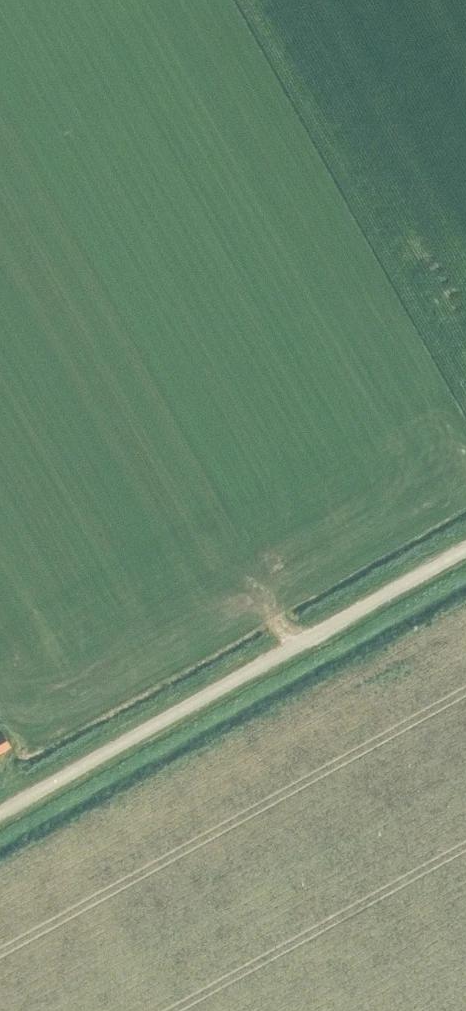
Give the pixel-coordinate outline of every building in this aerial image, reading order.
[(10,744),(2,731),(0,732),(0,750),(10,744)]
